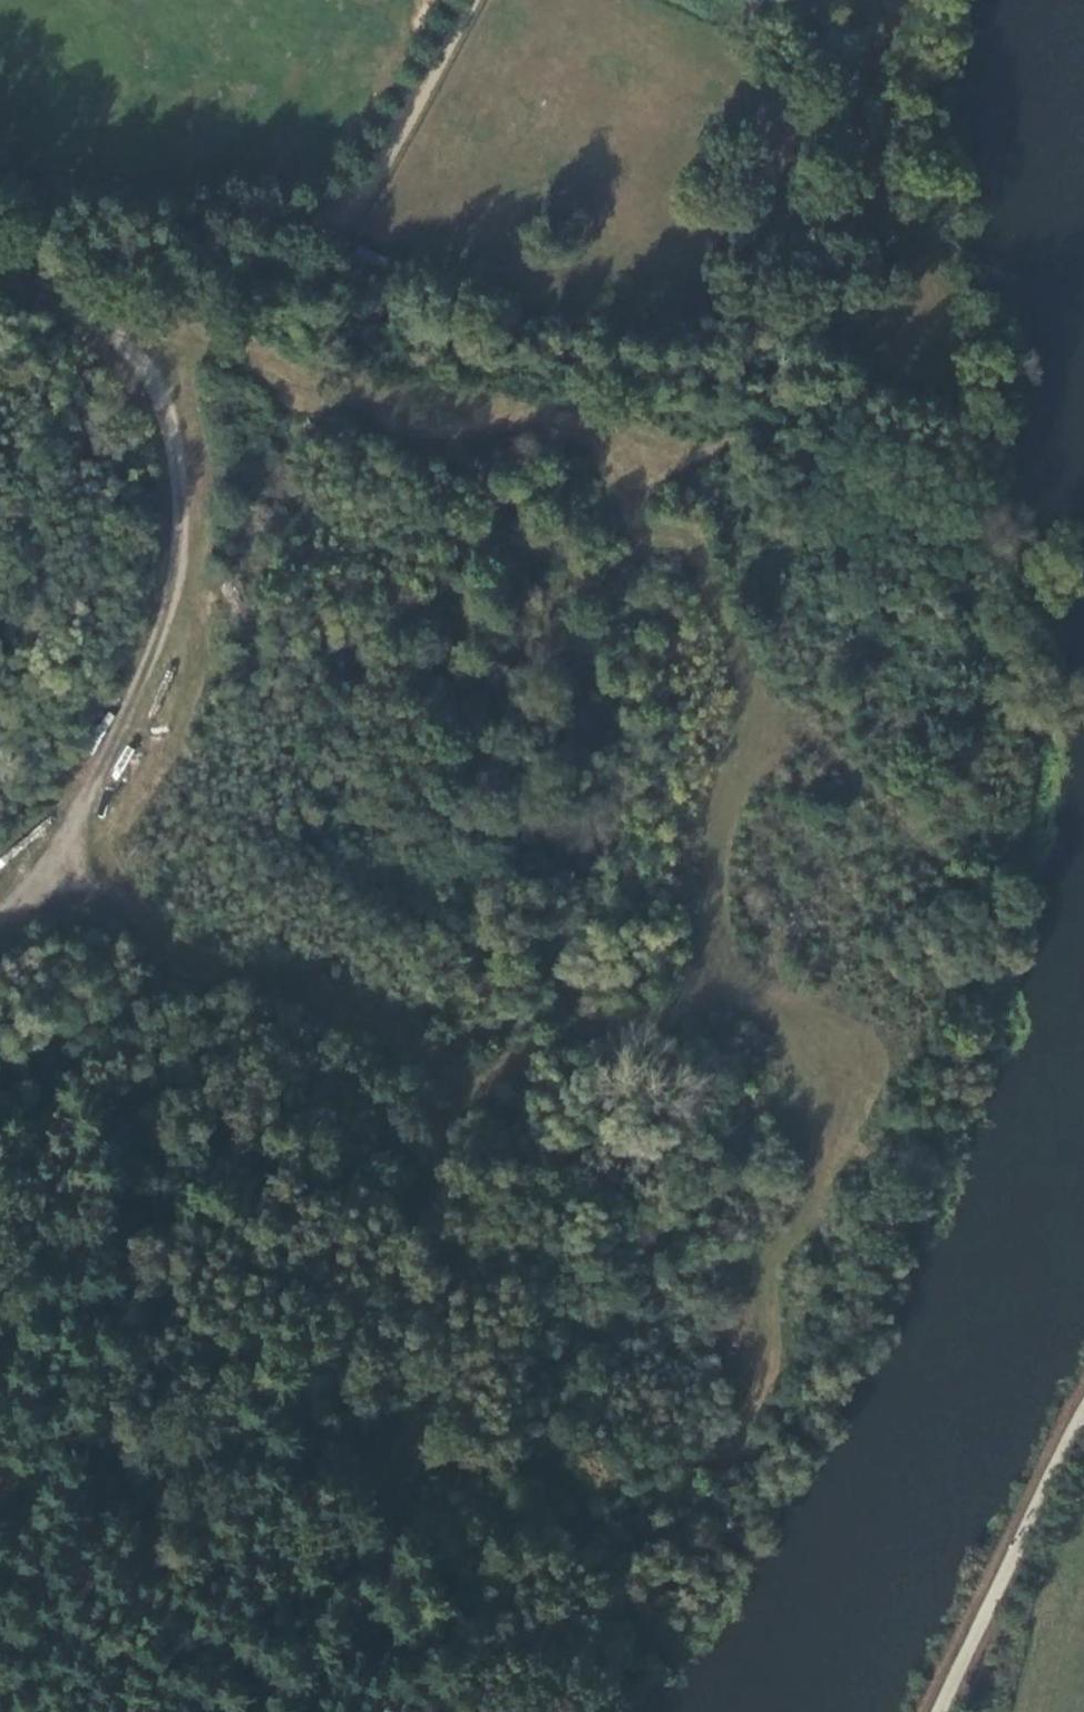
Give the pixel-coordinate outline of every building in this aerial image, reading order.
[(369,278),(380,255),(357,244),(346,267),(369,278)]
